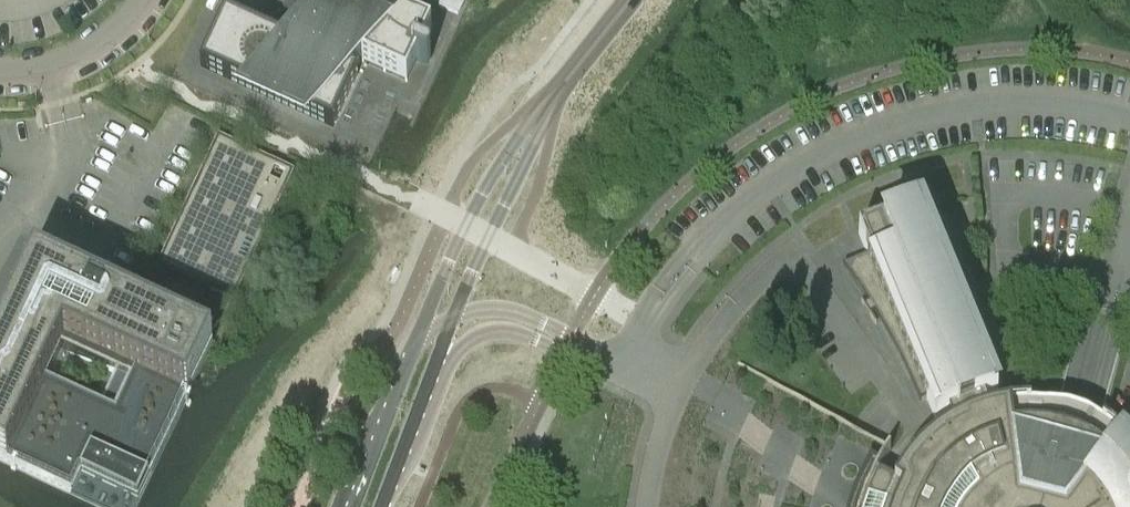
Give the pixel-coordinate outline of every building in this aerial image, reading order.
[(225,14),(200,67),(333,128),(358,75),(352,73),(362,62),(407,83),(417,61),(424,64),(427,64),(429,63),(431,59),(430,57),(428,54),(421,51),(431,30),(367,0),(311,0),(307,8),(298,0),(291,0),(283,8),(300,24),(296,32),(301,35),(291,45),(225,14)] [(466,0),(442,0),(438,8),(458,17),(466,0)] [(159,267),(179,276),(233,301),(293,173),(219,139),(159,267)] [(1123,438),(1114,432),(1105,426),(1097,422),(1089,418),(1083,416),(1070,411),(1054,408),(1046,406),(1038,406),(1031,405),(1024,405),(1006,407),(988,411),(985,402),(997,397),(921,211),(920,208),(917,209),(918,212),(862,235),(861,233),(858,234),(867,256),(843,266),(856,284),(869,303),(865,305),(862,301),(861,302),(875,325),(877,324),(871,315),(875,313),(886,332),(893,346),(906,370),(920,401),(926,399),(936,422),(949,417),(952,425),(943,431),(935,437),(928,443),(918,452),(913,457),(907,465),(899,476),(896,482),(877,471),(880,467),(874,463),(871,467),(868,472),(865,478),(863,483),(859,490),(856,497),(854,504),(853,504),(851,504),(850,505),(849,506),(848,506),(1129,506),(1129,444),(1123,438)] [(0,339),(0,461),(72,495),(70,499),(86,506),(137,506),(213,345),(35,262),(0,339)]
